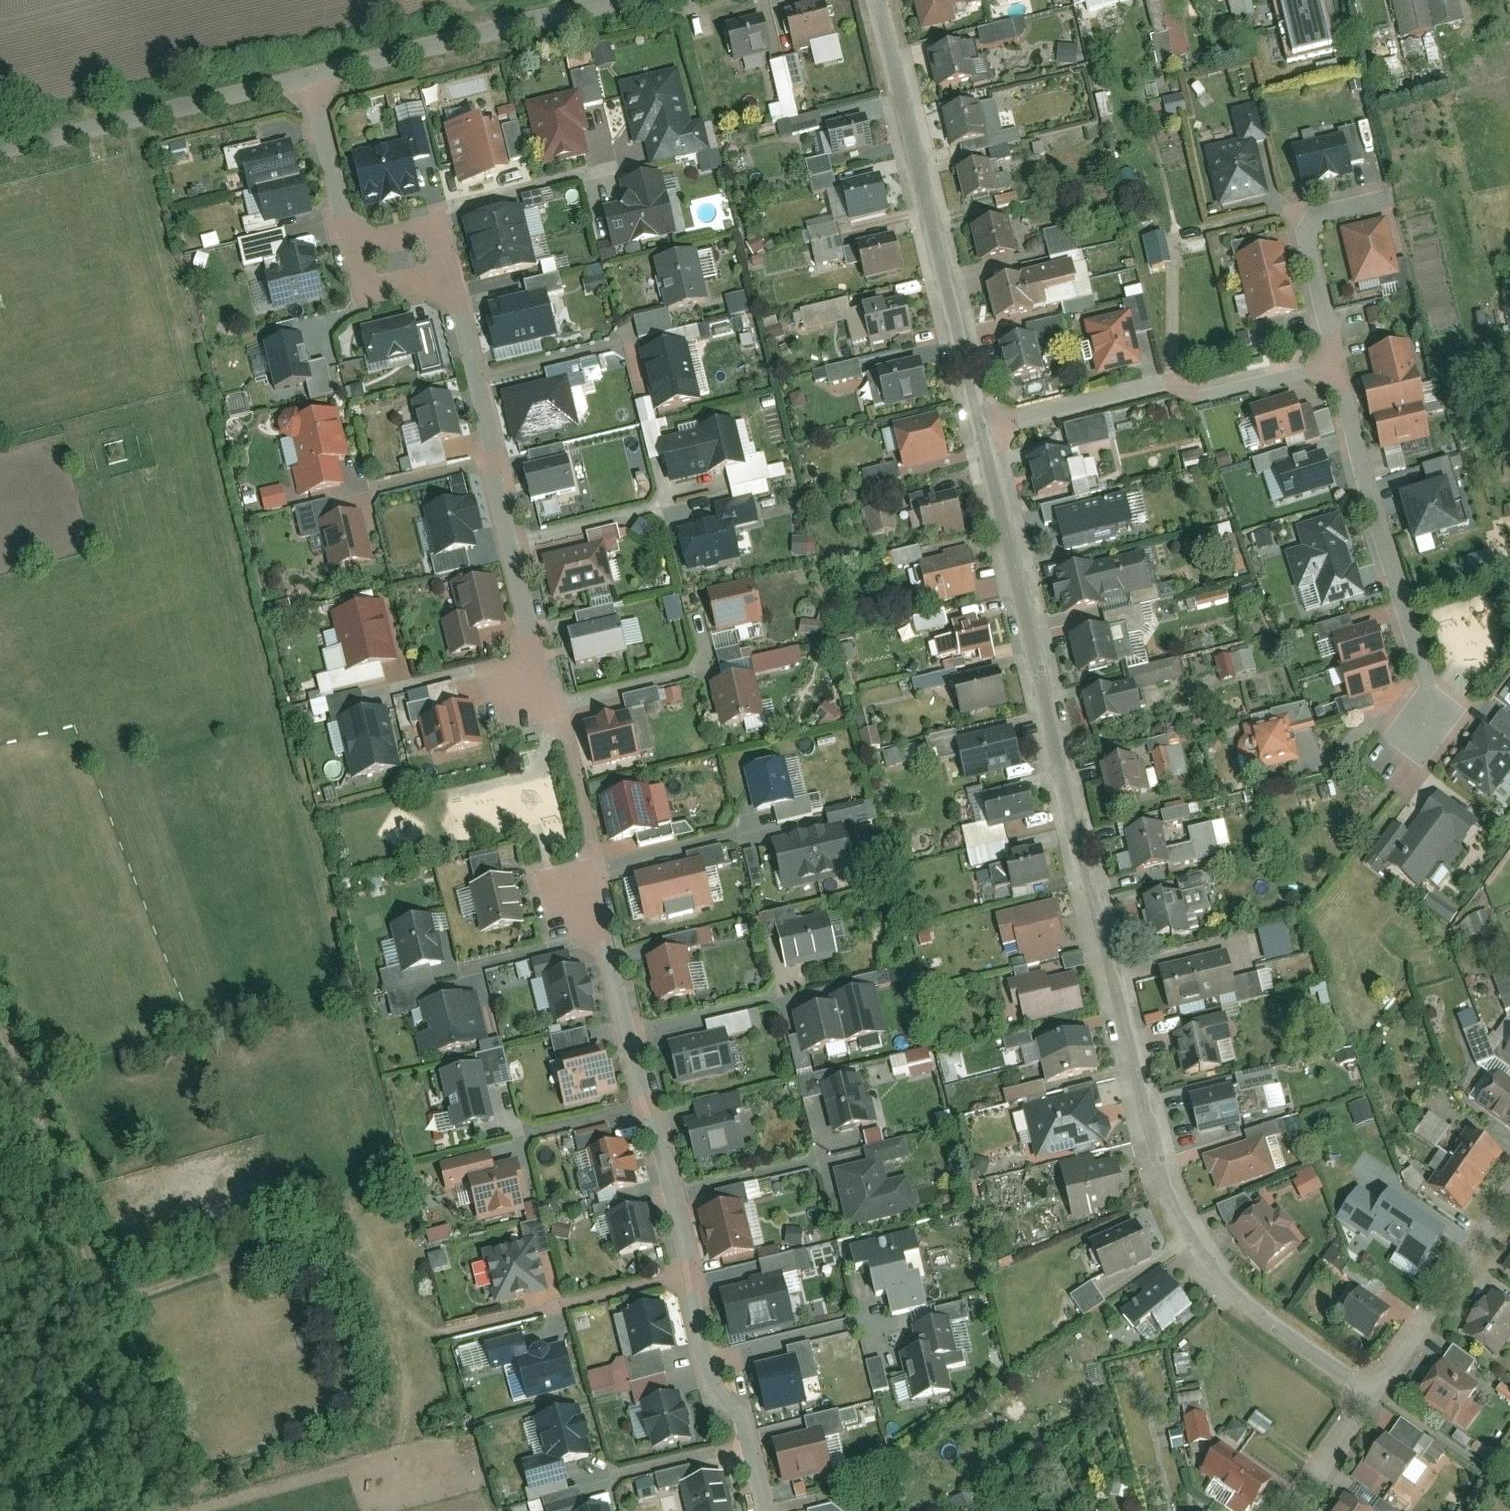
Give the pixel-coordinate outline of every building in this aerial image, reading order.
[(923,31),(957,23),(954,10),(973,5),(972,0),(915,0),(923,31)] [(1233,17),(1257,13),(1255,0),(1231,0),(1233,17)] [(1327,0),(1281,0),(1295,58),(1339,48),(1327,0)] [(1457,0),(1428,0),(1435,30),(1462,24),(1457,0)] [(828,1),(784,13),(795,51),(839,38),(828,1)] [(769,15),(725,28),(734,61),(778,48),(769,15)] [(1024,17),(981,28),(986,47),(1029,35),(1024,17)] [(977,41),(929,53),(937,88),(986,77),(977,41)] [(1060,61),(1079,63),(1081,45),(1063,42),(1060,61)] [(575,94),(529,106),(544,166),(600,153),(588,107),(604,103),(595,65),(570,71),(575,94)] [(688,67),(620,85),(636,145),(648,142),(654,165),(710,151),(688,67)] [(1170,114),(1190,109),(1185,92),(1165,97),(1170,114)] [(979,102),(941,112),(950,148),(989,139),(979,102)] [(1209,150),(1221,207),(1269,196),(1258,143),(1267,141),(1259,104),(1232,110),(1240,144),(1209,150)] [(507,114),(448,128),(463,188),(522,173),(507,114)] [(876,148),(867,115),(830,125),(839,159),(876,148)] [(255,226),(270,223),(319,209),(311,177),(305,178),(294,138),(283,141),(282,134),(224,150),(230,174),(248,169),(254,191),(246,193),(255,226)] [(1357,173),(1348,136),(1293,149),(1302,185),(1357,173)] [(417,140),(355,154),(368,210),(430,195),(417,140)] [(995,158),(958,168),(967,202),(1004,193),(995,158)] [(892,211),(884,176),(846,186),(854,220),(892,211)] [(626,204),(604,209),(615,253),(688,235),(679,200),(663,204),(656,177),(621,185),(626,204)] [(531,207),(465,223),(479,281),(538,267),(541,281),(561,276),(575,273),(570,252),(543,259),(531,207)] [(837,214),(809,221),(819,265),(848,258),(837,214)] [(1009,217),(971,228),(982,264),(1019,253),(1009,217)] [(1407,272),(1394,219),(1340,232),(1353,284),(1407,272)] [(265,264),(277,311),(331,296),(319,250),(291,258),(284,230),(238,243),(246,269),(265,264)] [(898,235),(856,246),(866,284),(908,273),(898,235)] [(1236,256),(1251,324),(1301,313),(1286,246),(1236,256)] [(763,253),(766,270),(803,265),(800,248),(763,253)] [(635,318),(641,341),(661,336),(675,332),(671,315),(712,305),(699,252),(655,262),(666,310),(635,318)] [(487,321),(494,352),(555,338),(553,327),(564,325),(557,296),(565,294),(561,276),(541,281),(527,285),(530,296),(494,305),(497,319),(487,321)] [(1023,276),(987,286),(996,320),(1033,311),(1023,276)] [(728,297),(733,317),(753,312),(748,292),(728,297)] [(918,336),(910,298),(862,309),(871,347),(918,336)] [(1371,325),(1385,322),(1382,307),(1368,310),(1371,325)] [(1143,366),(1130,313),(1085,324),(1098,377),(1143,366)] [(422,315),(362,330),(372,369),(419,356),(424,376),(446,370),(434,326),(425,328),(422,315)] [(280,344),(265,348),(276,393),(307,386),(310,401),(333,396),(325,362),(308,366),(302,338),(298,339),(295,324),(276,328),(280,344)] [(644,353),(659,411),(703,399),(689,343),(702,340),(699,327),(675,332),(661,336),(665,348),(644,353)] [(1033,335),(1000,345),(1011,382),(1044,373),(1033,335)] [(1414,342),(1370,354),(1376,376),(1364,379),(1385,452),(1436,438),(1427,404),(1431,403),(1414,342)] [(862,359),(828,368),(833,386),(867,376),(862,359)] [(925,361),(878,372),(888,412),(934,400),(925,361)] [(505,391),(516,444),(582,429),(570,377),(505,391)] [(404,430),(413,472),(449,464),(445,444),(464,440),(454,395),(415,404),(420,426),(404,430)] [(1310,434),(1299,395),(1251,408),(1262,447),(1310,434)] [(295,468),(301,496),(350,485),(344,462),(355,459),(344,410),(307,418),(305,411),(285,415),(290,438),(283,440),(289,469),(295,468)] [(1120,440),(1114,413),(1067,424),(1073,450),(1120,440)] [(955,461),(944,415),(894,427),(905,473),(955,461)] [(667,460),(673,483),(714,474),(715,478),(731,474),(737,501),(773,493),(764,454),(744,458),(736,420),(698,429),(699,434),(663,442),(667,460)] [(641,426),(650,464),(667,460),(663,442),(659,422),(641,426)] [(1187,467),(1209,463),(1204,437),(1182,441),(1187,467)] [(523,471),(532,504),(579,492),(566,445),(531,454),(534,468),(523,471)] [(1063,452),(1026,461),(1034,497),(1071,489),(1063,452)] [(1331,487),(1321,453),(1274,466),(1284,500),(1331,487)] [(1429,491),(1394,503),(1410,552),(1459,536),(1451,511),(1462,508),(1446,461),(1421,469),(1429,491)] [(864,470),(867,486),(903,478),(900,462),(864,470)] [(263,490),(267,511),(291,506),(287,486),(263,490)] [(969,528),(960,493),(920,503),(929,538),(969,528)] [(473,498),(427,509),(439,560),(485,549),(473,498)] [(864,502),(870,536),(894,532),(888,498),(864,502)] [(376,562),(364,512),(337,519),(333,501),(298,509),(305,540),(323,536),(332,573),(376,562)] [(1366,595),(1343,514),(1297,527),(1303,548),(1288,553),(1298,587),(1316,581),(1324,607),(1366,595)] [(739,516),(679,532),(689,573),(750,557),(739,516)] [(795,555),(817,555),(817,536),(795,536),(795,555)] [(608,544),(544,560),(554,600),(618,584),(608,544)] [(983,594),(972,550),(920,564),(931,607),(983,594)] [(1052,565),(1062,614),(1102,605),(1101,601),(1149,590),(1142,554),(1092,565),(1090,557),(1052,565)] [(462,617),(443,622),(453,658),(484,650),(480,636),(510,628),(496,573),(453,585),(462,617)] [(758,583),(708,596),(718,634),(768,620),(758,583)] [(1199,608),(1232,600),(1229,586),(1195,595),(1199,608)] [(680,596),(666,600),(671,623),(686,620),(680,596)] [(400,659),(386,603),(334,616),(348,672),(400,659)] [(914,616),(918,634),(951,626),(947,608),(914,616)] [(805,620),(801,634),(820,638),(824,624),(805,620)] [(617,621),(566,633),(574,668),(625,656),(617,621)] [(999,652),(992,621),(957,629),(964,660),(999,652)] [(1388,655),(1377,623),(1337,636),(1347,667),(1339,670),(1350,703),(1395,688),(1384,657),(1388,655)] [(1107,628),(1068,636),(1076,674),(1115,665),(1107,628)] [(1218,656),(1222,678),(1258,672),(1254,650),(1218,656)] [(1010,706),(1002,670),(956,680),(964,716),(1010,706)] [(758,673),(713,684),(724,730),(770,719),(758,673)] [(1134,683),(1079,695),(1086,728),(1142,716),(1134,683)] [(434,717),(461,710),(455,684),(428,690),(430,702),(434,717)] [(412,727),(439,721),(447,755),(480,747),(471,708),(461,710),(434,717),(430,702),(407,708),(412,727)] [(838,726),(843,710),(825,704),(820,720),(838,726)] [(386,708),(338,721),(356,783),(403,770),(386,708)] [(1450,767),(1495,799),(1509,778),(1509,716),(1505,713),(1493,729),(1482,722),(1450,767)] [(633,715),(587,727),(597,768),(644,756),(633,715)] [(1298,761),(1285,718),(1244,730),(1257,773),(1298,761)] [(1027,770),(1019,733),(961,746),(969,782),(1027,770)] [(1158,781),(1187,777),(1183,735),(1153,738),(1158,781)] [(885,752),(888,767),(917,761),(914,747),(885,752)] [(1136,756),(1099,766),(1108,804),(1149,793),(1142,764),(1138,764),(1136,756)] [(791,760),(747,770),(757,816),(777,811),(780,826),(815,818),(811,801),(800,803),(791,760)] [(1039,821),(1031,787),(987,797),(994,831),(1039,821)] [(606,801),(618,847),(660,836),(648,790),(606,801)] [(1435,793),(1387,863),(1429,892),(1477,822),(1435,793)] [(1163,810),(1165,823),(1202,818),(1200,805),(1163,810)] [(1156,831),(1127,836),(1134,871),(1216,856),(1210,824),(1188,828),(1192,849),(1161,855),(1156,831)] [(841,833),(774,851),(786,895),(853,878),(841,833)] [(758,850),(746,852),(754,887),(766,885),(758,850)] [(1054,881),(1045,850),(1007,860),(1016,891),(1054,881)] [(700,864),(639,882),(651,924),(713,906),(700,864)] [(476,888),(486,935),(530,925),(520,879),(476,888)] [(1205,886),(1140,900),(1149,940),(1191,931),(1189,921),(1212,916),(1205,886)] [(1057,899),(995,915),(1003,946),(1015,942),(1021,964),(1062,953),(1058,937),(1066,935),(1057,899)] [(1456,923),(1460,914),(1433,900),(1428,909),(1456,923)] [(419,1014),(429,1059),(487,1045),(475,992),(441,1000),(434,973),(453,968),(441,917),(395,927),(404,967),(380,973),(391,1021),(419,1014)] [(825,919),(778,930),(788,971),(835,960),(825,919)] [(665,957),(647,961),(658,1006),(704,994),(694,954),(705,951),(700,934),(662,944),(665,957)] [(1226,954),(1156,971),(1167,1013),(1236,995),(1226,954)] [(546,980),(557,1025),(597,1015),(586,971),(573,974),(568,956),(534,964),(538,982),(546,980)] [(1044,971),(1003,979),(1012,1027),(1083,1013),(1076,973),(1046,979),(1044,971)] [(1497,977),(1507,1011),(1509,1010),(1509,973),(1497,977)] [(833,1010),(798,1018),(806,1057),(841,1050),(841,1046),(883,1037),(873,991),(892,987),(889,975),(856,982),(859,996),(831,1002),(833,1010)] [(1467,1033),(1483,1027),(1477,1010),(1460,1016),(1467,1033)] [(1195,1033),(1172,1038),(1181,1077),(1220,1068),(1216,1049),(1231,1046),(1224,1016),(1193,1022),(1195,1033)] [(671,1047),(682,1089),(742,1073),(733,1041),(754,1035),(749,1017),(710,1027),(713,1036),(671,1047)] [(1098,1073),(1088,1031),(1035,1044),(1045,1086),(1098,1073)] [(565,1088),(569,1107),(620,1095),(610,1049),(591,1053),(586,1032),(551,1040),(557,1066),(567,1063),(572,1086),(565,1088)] [(442,1077),(457,1132),(499,1121),(492,1094),(516,1088),(506,1050),(481,1057),(483,1067),(442,1077)] [(890,1055),(892,1080),(935,1076),(933,1051),(890,1055)] [(965,1081),(958,1053),(941,1057),(947,1085),(965,1081)] [(1278,1067),(1238,1075),(1242,1095),(1263,1091),(1267,1114),(1287,1110),(1278,1067)] [(835,1074),(799,1082),(805,1104),(827,1098),(837,1138),(878,1128),(867,1080),(839,1087),(835,1074)] [(1509,1133),(1509,1084),(1497,1075),(1474,1110),(1509,1133)] [(1022,1111),(1036,1164),(1103,1146),(1093,1109),(1101,1107),(1096,1085),(1064,1094),(1066,1099),(1022,1111)] [(1227,1086),(1188,1097),(1199,1137),(1238,1126),(1227,1086)] [(700,1121),(686,1124),(695,1166),(748,1154),(740,1118),(748,1116),(743,1096),(696,1106),(700,1121)] [(1349,1107),(1357,1129),(1376,1121),(1367,1100),(1349,1107)] [(1247,1147),(1206,1160),(1217,1194),(1274,1177),(1264,1146),(1288,1138),(1283,1123),(1243,1135),(1247,1147)] [(1466,1214),(1504,1159),(1467,1134),(1430,1189),(1466,1214)] [(591,1156),(600,1196),(641,1187),(631,1146),(591,1156)] [(482,1223),(531,1209),(518,1164),(498,1170),(492,1151),(442,1166),(450,1192),(472,1186),(482,1223)] [(1088,1157),(1059,1165),(1072,1222),(1122,1210),(1119,1196),(1124,1195),(1115,1160),(1090,1166),(1088,1157)] [(891,1162),(837,1175),(850,1232),(921,1216),(913,1178),(895,1182),(891,1162)] [(1322,1191),(1311,1171),(1289,1183),(1301,1203),(1322,1191)] [(719,1214),(702,1218),(715,1270),(764,1258),(747,1188),(715,1195),(719,1214)] [(1358,1191),(1337,1222),(1418,1278),(1447,1235),(1387,1194),(1379,1206),(1358,1191)] [(1261,1203),(1226,1232),(1265,1278),(1300,1248),(1289,1235),(1295,1229),(1279,1210),(1272,1216),(1261,1203)] [(611,1218),(621,1260),(657,1252),(647,1210),(611,1218)] [(1151,1262),(1134,1224),(1086,1245),(1103,1283),(1151,1262)] [(428,1233),(431,1245),(454,1239),(452,1227),(428,1233)] [(805,1246),(805,1230),(788,1230),(788,1246),(805,1246)] [(919,1237),(850,1253),(856,1277),(871,1273),(878,1301),(892,1298),(896,1316),(934,1307),(928,1282),(918,1284),(913,1262),(925,1260),(919,1237)] [(490,1255),(503,1306),(555,1293),(542,1242),(490,1255)] [(1336,1242),(1323,1261),(1341,1274),(1354,1255),(1336,1242)] [(431,1255),(432,1271),(449,1269),(447,1253),(431,1255)] [(766,1286),(720,1299),(731,1341),(802,1322),(797,1301),(805,1299),(794,1259),(761,1268),(766,1286)] [(1371,1279),(1348,1265),(1336,1283),(1354,1294),(1333,1327),(1369,1348),(1391,1312),(1361,1294),(1371,1279)] [(1160,1339),(1195,1312),(1159,1266),(1135,1285),(1144,1296),(1121,1315),(1135,1333),(1148,1323),(1160,1339)] [(1086,1319),(1108,1306),(1095,1283),(1073,1296),(1086,1319)] [(1461,1336),(1495,1361),(1509,1340),(1509,1308),(1491,1294),(1461,1336)] [(918,1354),(901,1358),(914,1407),(952,1397),(945,1368),(963,1363),(954,1327),(970,1323),(966,1305),(936,1313),(939,1326),(912,1333),(918,1354)] [(615,1321),(626,1367),(671,1357),(660,1310),(615,1321)] [(522,1364),(532,1403),(577,1391),(565,1345),(532,1354),(528,1337),(487,1348),(493,1372),(522,1364)] [(1450,1349),(1415,1402),(1463,1434),(1479,1411),(1468,1404),(1478,1388),(1465,1379),(1474,1365),(1450,1349)] [(1178,1382),(1193,1379),(1188,1354),(1174,1357),(1178,1382)] [(872,1395),(890,1393),(886,1360),(868,1362),(872,1395)] [(757,1371),(768,1416),(811,1405),(800,1361),(757,1371)] [(1178,1395),(1192,1445),(1213,1439),(1199,1389),(1178,1395)] [(644,1409),(658,1451),(695,1439),(682,1397),(644,1409)] [(524,1466),(532,1492),(569,1482),(565,1471),(597,1462),(582,1408),(534,1421),(544,1461),(524,1466)] [(1361,1462),(1350,1480),(1373,1494),(1382,1480),(1396,1489),(1427,1442),(1400,1425),(1390,1441),(1384,1437),(1367,1465),(1361,1462)] [(826,1435),(774,1447),(782,1486),(834,1475),(826,1435)] [(1276,1481),(1221,1445),(1198,1478),(1212,1488),(1207,1496),(1229,1510),(1248,1510),(1250,1507),(1255,1510),(1276,1481)] [(642,1499),(661,1495),(658,1476),(638,1480),(642,1499)] [(689,1510),(734,1510),(725,1476),(684,1486),(689,1510)] [(1340,1496),(1331,1510),(1364,1510),(1340,1496)]
